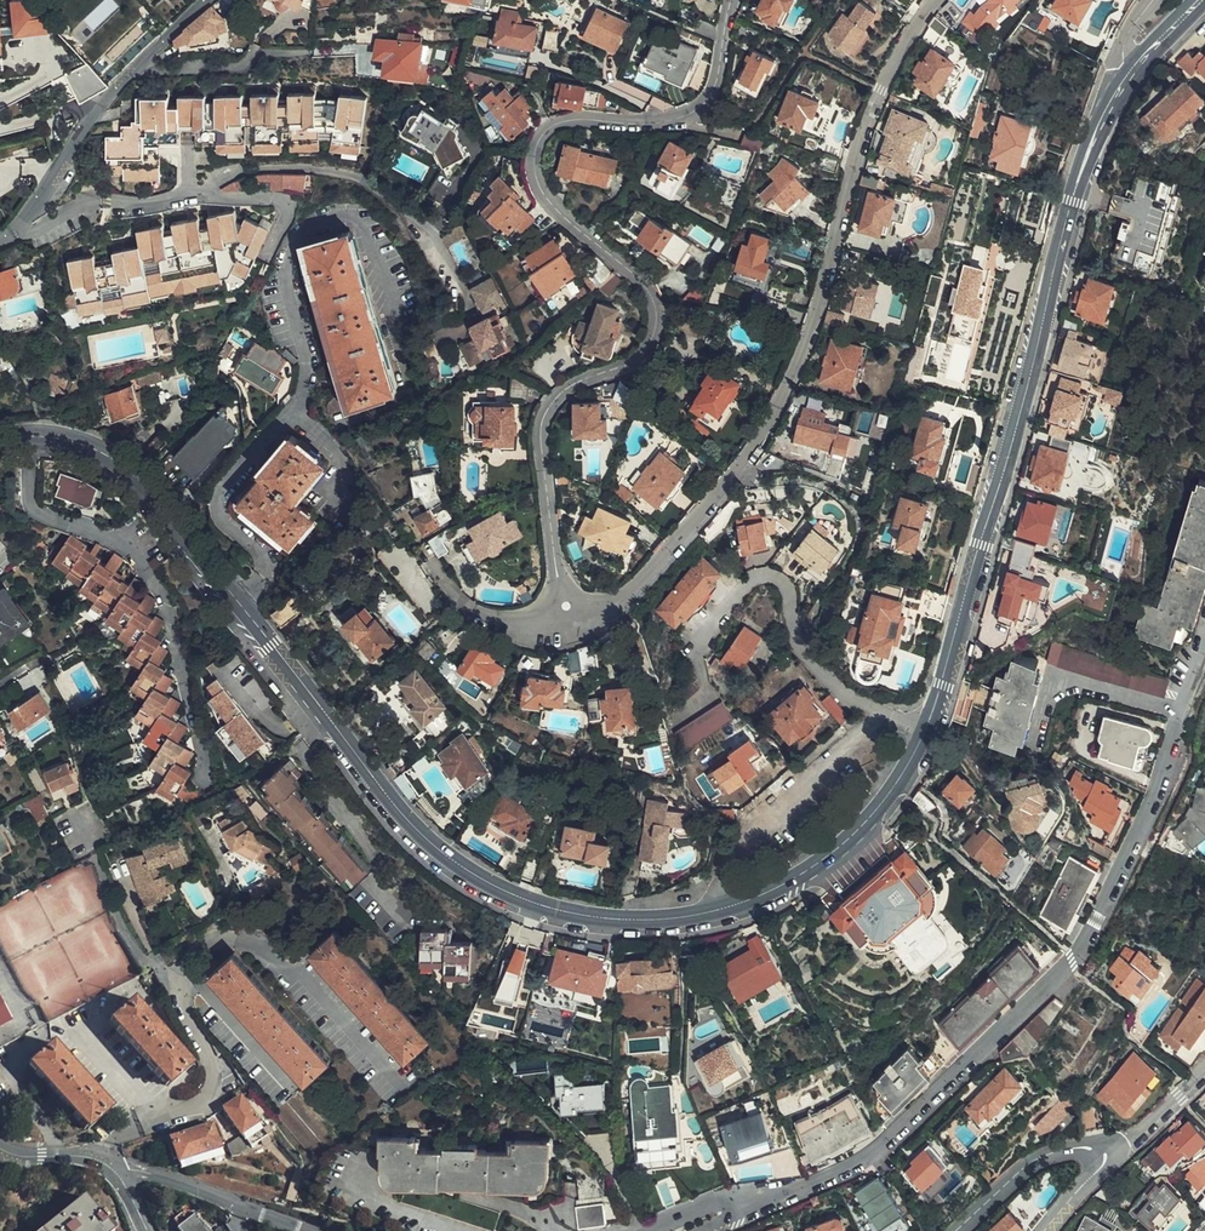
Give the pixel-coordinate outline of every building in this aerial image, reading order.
[(55,28),(48,21),(29,0),(9,0),(11,35),(55,28)] [(281,1),(282,6),(284,8),(288,8),(291,8),(295,5),(304,9),(307,0),(280,0),(281,1)] [(304,9),(309,10),(310,8),(315,8),(315,0),(307,0),(304,9)] [(479,10),(482,9),(490,5),(491,0),(457,0),(458,0),(458,5),(479,10)] [(789,8),(792,0),(761,0),(756,9),(763,13),(762,15),(776,22),(784,5),(789,8)] [(908,13),(915,2),(913,0),(898,0),(895,5),(908,13)] [(995,20),(1017,0),(988,0),(990,2),(981,8),(974,16),(971,13),(962,23),(981,38),(995,20)] [(995,20),(997,23),(1024,0),(1017,0),(995,20)] [(1063,13),(1069,18),(1066,23),(1072,26),(1073,24),(1088,0),(1053,0),(1050,5),(1063,13)] [(1073,24),(1078,27),(1094,0),(1088,0),(1073,24)] [(962,15),(949,1),(936,15),(936,16),(949,26),(951,29),(962,15)] [(852,18),(849,16),(842,26),(839,24),(831,35),(836,39),(834,43),(853,56),(870,31),(868,30),(879,14),(862,3),(852,18)] [(700,18),(695,7),(690,9),(686,9),(679,5),(675,13),(694,28),(699,19),(700,18)] [(781,25),(789,8),(784,5),(776,22),(781,25)] [(901,23),(908,13),(895,5),(888,15),(901,23)] [(628,23),(592,7),(580,35),(616,50),(628,23)] [(212,8),(175,38),(178,47),(187,43),(187,44),(217,34),(217,33),(225,31),(223,19),(212,8)] [(505,10),(504,15),(499,29),(496,41),(500,42),(496,53),(528,61),(531,50),(533,50),(538,31),(532,29),(533,25),(529,24),(530,21),(524,20),(525,15),(505,10)] [(842,26),(849,16),(846,13),(839,24),(842,26)] [(1069,18),(1063,13),(1060,18),(1066,23),(1069,18)] [(1115,17),(1123,21),(1125,19),(1126,17),(1118,13),(1115,17)] [(964,17),(962,15),(951,29),(954,31),(957,27),(964,17)] [(567,19),(565,16),(564,16),(560,16),(558,19),(559,23),(562,24),(564,24),(567,22),(567,19)] [(949,26),(936,16),(929,26),(942,35),(949,26)] [(1040,32),(1046,19),(1040,16),(1033,28),(1040,32)] [(351,42),(370,41),(369,24),(350,24),(351,42)] [(496,41),(499,29),(494,28),(490,39),(496,41)] [(384,75),(403,77),(415,79),(416,74),(425,76),(426,70),(429,71),(430,64),(416,60),(416,56),(413,55),(415,41),(414,41),(414,35),(408,34),(408,32),(394,30),(391,38),(374,36),(371,52),(383,54),(382,59),(355,54),(354,55),(356,73),(371,73),(371,68),(380,69),(384,69),(384,75)] [(1075,51),(1098,61),(1110,36),(1097,30),(1094,36),(1084,32),(1075,51)] [(875,35),(870,31),(853,56),(858,59),(875,35)] [(1043,31),(1040,36),(1041,37),(1049,40),(1051,35),(1043,31)] [(559,56),(560,52),(563,36),(556,35),(549,33),(548,33),(544,52),(559,56)] [(217,34),(187,44),(189,48),(219,42),(217,34)] [(680,48),(672,45),(656,39),(645,63),(669,74),(668,78),(683,84),(697,50),(682,43),(680,48)] [(674,40),(672,45),(680,48),(682,43),(674,40)] [(455,64),(462,45),(462,43),(451,43),(449,50),(445,61),(454,64),(455,64)] [(922,75),(940,86),(942,87),(947,79),(944,77),(954,61),(931,47),(915,72),(922,75)] [(770,70),(775,59),(755,51),(741,80),(758,87),(766,69),(770,70)] [(1200,52),(1193,58),(1188,54),(1178,63),(1192,76),(1199,70),(1204,77),(1204,57),(1200,52)] [(442,68),(452,70),(454,64),(445,61),(442,68)] [(944,77),(947,79),(947,78),(951,79),(953,84),(955,85),(957,85),(959,83),(959,80),(958,78),(962,71),(962,66),(954,61),(944,77)] [(79,103),(110,86),(87,62),(64,74),(79,103)] [(669,74),(645,63),(643,70),(667,81),(668,78),(669,74)] [(936,91),(940,86),(922,75),(918,80),(936,91)] [(604,105),(606,93),(592,88),(586,88),(586,85),(584,84),(570,83),(571,79),(564,76),(563,81),(558,80),(555,98),(560,99),(560,100),(584,104),(585,102),(604,105)] [(1171,142),(1201,114),(1195,108),(1203,100),(1184,81),(1169,95),(1168,94),(1145,116),(1145,115),(1139,120),(1160,140),(1164,142),(1168,143),(1171,142)] [(482,97),(490,106),(505,124),(502,127),(511,137),(529,122),(526,119),(521,113),(525,110),(531,104),(519,92),(512,98),(503,88),(495,94),(491,89),(482,97)] [(346,143),(345,150),(355,152),(363,97),(349,95),(345,95),(345,93),(337,92),(336,99),(336,103),(322,102),(312,102),(311,97),(311,90),(305,90),(304,92),(300,92),(285,93),(285,99),(276,99),(276,91),(269,91),(269,93),(265,93),(249,93),(249,104),(250,125),(250,142),(267,142),(268,149),(278,148),(278,131),(277,125),(287,124),(287,131),(288,141),(305,141),(306,148),(316,148),(316,129),(316,123),(322,122),(331,123),(330,130),(328,141),(346,143)] [(815,116),(820,102),(812,99),(813,95),(802,91),(801,94),(790,91),(778,121),(802,130),(809,114),(815,116)] [(240,125),(239,104),(239,94),(224,94),(220,95),(220,93),(214,93),(214,100),(203,100),(203,93),(196,93),(195,95),(191,95),(176,95),(176,106),(165,106),(165,96),(134,97),(134,119),(129,119),(129,125),(120,125),(119,135),(104,135),(105,173),(121,173),(121,178),(157,177),(157,146),(177,145),(177,135),(195,134),(213,134),(213,144),(231,144),(231,150),(242,150),(242,125),(240,125)] [(983,128),(990,104),(979,102),(969,134),(978,136),(980,127),(983,128)] [(250,125),(249,104),(239,104),(240,125),(242,125),(250,125)] [(505,124),(490,106),(484,111),(499,129),(502,127),(505,124)] [(456,128),(424,107),(418,117),(413,117),(411,119),(410,122),(412,125),(408,133),(433,148),(438,151),(446,166),(467,156),(458,136),(458,131),(456,128)] [(530,115),(525,110),(521,113),(526,119),(530,115)] [(927,123),(893,111),(887,128),(890,129),(880,158),(878,158),(877,162),(881,163),(882,162),(910,171),(927,123)] [(813,134),(819,117),(815,116),(809,114),(802,130),(813,134)] [(1026,151),(1033,124),(1000,115),(996,133),(994,133),(991,143),(994,144),(990,159),(998,161),(995,168),(1019,173),(1022,165),(1018,163),(1021,150),(1026,151)] [(195,145),(213,144),(213,134),(195,134),(195,145)] [(766,141),(746,134),(742,144),(762,151),(766,141)] [(809,137),(798,135),(795,145),(806,150),(809,137)] [(327,148),(345,150),(346,143),(328,141),(327,148)] [(619,158),(591,150),(590,154),(580,151),(581,148),(582,145),(569,142),(560,172),(572,176),(574,172),(606,182),(610,169),(615,170),(619,158)] [(673,193),(693,154),(672,142),(658,165),(663,168),(660,172),(665,175),(659,185),(662,187),(660,190),(668,195),(670,191),(673,193)] [(824,144),(822,157),(838,159),(840,147),(824,144)] [(42,157),(48,170),(56,158),(51,150),(42,157)] [(838,159),(822,157),(820,170),(836,172),(838,159)] [(796,176),(803,169),(787,159),(783,166),(779,169),(771,175),(776,181),(761,195),(768,203),(763,208),(788,216),(804,201),(802,198),(810,191),(796,176)] [(881,177),(862,172),(859,183),(878,187),(881,177)] [(1137,172),(1130,198),(1125,216),(1113,260),(1151,271),(1174,181),(1137,172)] [(273,179),(273,186),(277,186),(284,187),(303,190),(307,174),(264,174),(256,174),(256,178),(273,179)] [(535,218),(516,198),(511,192),(514,190),(501,174),(492,181),(496,185),(490,190),(494,195),(484,205),(500,223),(502,221),(510,230),(516,225),(521,231),(535,218)] [(239,180),(223,187),(224,190),(242,189),(239,180)] [(57,196),(61,204),(66,200),(75,199),(72,193),(80,191),(81,187),(85,186),(77,181),(71,188),(67,191),(57,196)] [(933,189),(943,192),(952,194),(953,188),(935,183),(933,189)] [(470,188),(466,197),(475,201),(480,192),(470,188)] [(1099,190),(1094,208),(1125,216),(1130,198),(1099,190)] [(888,221),(894,197),(868,191),(860,228),(880,233),(883,220),(888,221)] [(206,214),(207,221),(219,218),(218,211),(206,214)] [(464,238),(471,233),(461,214),(456,223),(464,238)] [(232,269),(248,276),(270,229),(260,225),(246,218),(243,225),(238,227),(235,215),(219,218),(207,221),(208,229),(199,232),(197,223),(184,226),(170,229),(172,237),(161,240),(159,231),(158,231),(148,234),(132,237),(135,252),(120,256),(108,259),(109,264),(91,268),(89,263),(77,265),(62,269),(68,299),(61,301),(65,315),(72,314),(72,317),(82,315),(83,319),(100,315),(101,321),(102,323),(123,319),(123,316),(122,311),(138,308),(137,304),(146,302),(145,296),(170,290),(172,297),(172,299),(194,294),(194,292),(193,286),(218,280),(227,278),(229,275),(232,269)] [(183,219),(184,226),(197,223),(195,216),(183,219)] [(260,225),(270,229),(273,223),(263,218),(260,225)] [(639,235),(651,245),(658,251),(676,266),(691,246),(669,226),(666,229),(654,219),(639,235)] [(464,238),(456,223),(448,234),(444,237),(448,246),(464,238)] [(147,227),(148,234),(158,231),(157,225),(147,227)] [(306,246),(353,405),(397,392),(349,232),(306,246)] [(734,269),(735,269),(750,274),(747,282),(759,286),(761,279),(764,279),(769,265),(762,262),(765,253),(769,241),(753,235),(750,241),(746,239),(734,269)] [(576,270),(553,237),(520,259),(544,294),(562,282),(561,280),(576,270)] [(658,251),(651,245),(648,248),(655,254),(658,251)] [(107,253),(108,259),(120,256),(118,250),(107,253)] [(772,256),(765,253),(762,262),(769,265),(772,256)] [(612,271),(598,255),(584,267),(598,283),(612,271)] [(75,259),(77,265),(89,263),(88,256),(75,259)] [(979,283),(982,268),(967,264),(949,333),(972,339),(986,285),(979,283)] [(17,266),(2,270),(0,265),(0,301),(4,299),(7,297),(7,295),(21,290),(23,284),(17,266)] [(599,284),(598,283),(584,267),(579,271),(586,283),(591,292),(599,284)] [(29,285),(45,280),(43,269),(26,274),(29,285)] [(244,283),(248,276),(232,269),(229,275),(244,283)] [(750,274),(735,269),(732,277),(747,282),(750,274)] [(626,279),(617,271),(601,286),(609,295),(626,279)] [(872,317),(881,284),(869,281),(869,278),(851,273),(841,307),(854,310),(853,312),(872,317)] [(944,278),(933,275),(925,302),(937,305),(944,278)] [(1083,281),(1081,288),(1078,300),(1075,311),(1103,319),(1113,282),(1089,275),(1087,281),(1083,281)] [(503,305),(506,303),(493,278),(487,281),(486,280),(473,288),(478,299),(475,300),(480,310),(484,309),(485,310),(501,302),(503,305)] [(219,287),(218,280),(193,286),(194,292),(219,287)] [(573,291),(580,302),(591,292),(586,283),(573,291)] [(769,299),(788,305),(792,291),(773,286),(769,299)] [(1078,300),(1081,288),(1076,286),(1073,299),(1078,300)] [(146,302),(172,297),(170,290),(145,296),(146,302)] [(785,317),(788,305),(769,299),(765,311),(785,317)] [(148,312),(146,302),(137,304),(138,308),(122,311),(123,316),(148,312)] [(598,306),(595,316),(592,325),(580,322),(576,336),(586,340),(581,355),(593,358),(595,351),(608,355),(614,338),(608,336),(612,322),(617,309),(599,303),(598,306)] [(588,314),(595,316),(598,306),(592,303),(588,314)] [(451,316),(448,309),(426,320),(430,330),(452,319),(451,316)] [(846,315),(827,310),(824,321),(840,326),(843,326),(846,315)] [(469,364),(485,355),(486,356),(501,348),(502,351),(508,348),(506,343),(513,340),(510,334),(501,338),(501,337),(511,332),(507,323),(502,326),(496,314),(488,318),(486,316),(469,325),(476,339),(460,347),(469,364)] [(75,326),(101,321),(100,315),(83,319),(82,315),(72,317),(75,326)] [(1065,316),(1062,326),(1077,330),(1080,320),(1065,316)] [(840,326),(824,321),(824,324),(821,332),(837,336),(840,326)] [(618,324),(612,322),(608,336),(614,338),(618,324)] [(1062,326),(1060,335),(1068,337),(1060,367),(1083,373),(1087,362),(1091,364),(1094,353),(1090,352),(1092,343),(1075,338),(1077,330),(1062,326)] [(157,344),(171,340),(170,327),(154,330),(157,344)] [(586,340),(576,336),(572,334),(571,339),(572,344),(575,349),(581,355),(586,340)] [(426,344),(432,342),(429,335),(423,336),(426,344)] [(851,390),(863,348),(832,341),(828,356),(826,356),(823,365),(826,365),(821,382),(851,390)] [(262,385),(273,392),(282,376),(277,373),(284,363),(271,345),(268,350),(257,343),(248,357),(244,355),(236,369),(246,376),(261,385),(262,385)] [(225,358),(232,347),(227,344),(220,355),(225,358)] [(912,348),(904,382),(909,383),(919,349),(912,348)] [(11,367),(3,350),(0,351),(0,366),(0,367),(3,365),(5,370),(11,367)] [(244,355),(241,353),(232,367),(236,369),(244,355)] [(171,362),(162,366),(164,371),(173,368),(171,362)] [(142,373),(145,384),(159,379),(156,368),(142,373)] [(736,390),(740,384),(724,373),(721,378),(713,374),(706,385),(709,387),(690,415),(699,421),(704,415),(723,427),(739,404),(733,400),(738,392),(736,390)] [(62,392),(67,380),(51,374),(46,386),(62,392)] [(143,383),(140,374),(134,376),(137,385),(143,383)] [(246,376),(245,378),(261,388),(262,385),(261,385),(246,376)] [(1071,417),(1075,418),(1081,393),(1077,392),(1079,384),(1060,379),(1058,387),(1057,386),(1047,422),(1068,428),(1071,417)] [(124,386),(122,381),(103,388),(105,394),(107,400),(109,406),(106,407),(111,421),(125,416),(126,418),(128,417),(130,420),(141,416),(137,405),(132,392),(130,384),(124,386)] [(179,395),(175,381),(155,388),(161,402),(179,395)] [(103,388),(90,393),(92,399),(105,394),(103,388)] [(136,390),(132,392),(137,405),(141,404),(136,390)] [(214,413),(180,450),(201,469),(221,448),(227,453),(241,438),(232,411),(211,392),(206,397),(222,412),(218,416),(214,413)] [(1081,393),(1075,418),(1081,419),(1088,394),(1081,393)] [(1121,402),(1121,393),(1106,394),(1106,403),(1121,402)] [(644,412),(648,405),(642,399),(637,409),(644,412)] [(600,420),(600,402),(576,402),(575,435),(587,436),(587,440),(599,440),(599,435),(607,435),(607,420),(600,420)] [(477,442),(513,441),(513,435),(516,434),(516,424),(513,424),(513,408),(476,408),(477,412),(473,413),(471,416),(471,420),(474,422),(476,424),(477,442)] [(800,423),(798,424),(793,439),(830,450),(829,455),(842,459),(843,454),(851,456),(855,439),(835,434),(817,429),(821,414),(804,409),(802,416),(800,423)] [(798,422),(800,423),(802,416),(794,414),(792,422),(798,424),(798,422)] [(827,415),(821,414),(817,429),(835,434),(837,428),(825,424),(827,415)] [(938,472),(948,436),(942,435),(945,422),(924,416),(911,456),(920,459),(918,467),(938,472)] [(415,431),(423,428),(422,423),(413,425),(415,431)] [(366,434),(359,438),(365,448),(372,445),(366,434)] [(1073,440),(1053,434),(1050,446),(1041,444),(1039,455),(1035,469),(1032,480),(1042,483),(1044,488),(1047,489),(1052,489),(1056,487),(1060,487),(1073,440)] [(292,501),(324,463),(289,435),(258,472),(261,474),(237,503),(290,547),(314,519),(292,501)] [(145,447),(152,454),(163,443),(155,436),(145,447)] [(1096,460),(1100,447),(1093,446),(1089,459),(1096,460)] [(201,469),(180,450),(175,455),(197,474),(201,469)] [(633,487),(661,511),(681,487),(677,484),(685,474),(676,466),(678,463),(665,453),(663,455),(660,454),(649,466),(648,466),(642,473),(643,475),(633,487)] [(1035,469),(1039,455),(1034,454),(1030,468),(1035,469)] [(962,473),(970,475),(973,464),(966,462),(962,473)] [(973,464),(970,475),(981,478),(984,467),(973,464)] [(1099,468),(1091,466),(1086,483),(1093,485),(1102,484),(1107,482),(1108,479),(1107,475),(1102,470),(1099,468)] [(420,494),(421,496),(437,487),(433,473),(406,477),(413,496),(420,494)] [(81,480),(60,474),(57,482),(60,484),(56,494),(90,508),(97,488),(81,480)] [(1204,568),(1204,484),(1199,482),(1163,607),(1144,602),(1137,627),(1171,636),(1175,623),(1182,625),(1183,622),(1185,615),(1190,617),(1204,568)] [(613,492),(624,502),(630,494),(619,484),(613,492)] [(437,487),(421,496),(422,499),(421,500),(428,512),(417,518),(426,534),(451,520),(438,496),(437,487)] [(931,503),(902,497),(895,525),(903,528),(900,544),(920,549),(931,503)] [(1048,541),(1058,504),(1040,499),(1039,504),(1030,502),(1025,519),(1023,519),(1019,533),(1048,541)] [(523,509),(531,507),(529,500),(521,502),(523,509)] [(212,520),(222,515),(217,503),(208,507),(212,520)] [(592,521),(586,535),(603,542),(603,546),(605,548),(608,549),(611,549),(613,547),(625,552),(633,536),(625,533),(629,522),(598,509),(592,521)] [(501,546),(521,536),(513,522),(507,525),(502,513),(473,528),(479,541),(463,548),(472,562),(489,553),(492,554),(496,554),(501,549),(501,546)] [(579,532),(586,535),(592,521),(586,518),(579,532)] [(766,536),(763,521),(763,520),(738,526),(743,550),(754,548),(754,552),(768,548),(766,536)] [(776,521),(763,521),(766,536),(775,535),(776,521)] [(399,528),(408,542),(416,537),(407,523),(399,528)] [(810,528),(823,538),(827,533),(814,524),(810,528)] [(838,550),(823,538),(810,528),(791,552),(808,567),(811,564),(820,571),(838,550)] [(429,538),(440,556),(450,549),(440,532),(429,538)] [(81,547),(83,544),(67,534),(57,550),(52,558),(50,561),(67,571),(81,547)] [(41,552),(49,542),(41,535),(32,544),(41,552)] [(0,539),(0,563),(6,569),(18,557),(0,539)] [(1016,541),(1013,553),(1033,559),(1037,546),(1016,541)] [(88,551),(91,554),(97,544),(93,543),(88,551)] [(45,554),(52,558),(57,550),(50,546),(45,554)] [(95,559),(97,557),(91,554),(88,551),(81,547),(67,571),(65,574),(74,580),(81,584),(95,559)] [(114,568),(121,557),(112,551),(110,556),(105,565),(95,559),(81,584),(79,587),(96,597),(114,568)] [(162,558),(150,568),(152,571),(166,559),(159,551),(158,552),(162,558)] [(145,562),(150,568),(162,558),(158,552),(145,562)] [(1033,559),(1013,553),(1002,593),(1003,595),(996,622),(1010,626),(1012,619),(1024,622),(1024,619),(1029,620),(1035,599),(1044,602),(1048,587),(1030,581),(1033,572),(1035,572),(1038,560),(1033,559)] [(720,569),(700,554),(657,610),(677,625),(683,617),(686,619),(716,580),(714,578),(720,569)] [(866,570),(856,567),(853,566),(850,577),(859,579),(860,583),(863,583),(865,583),(866,580),(865,577),(866,570)] [(103,606),(110,610),(127,583),(116,576),(119,571),(114,568),(96,597),(94,601),(103,606)] [(1190,617),(1197,619),(1204,591),(1204,568),(1190,617)] [(70,586),(74,580),(65,574),(61,581),(70,586)] [(140,580),(132,575),(127,583),(110,610),(107,615),(106,616),(122,626),(136,605),(139,599),(133,595),(142,582),(140,580)] [(529,590),(525,582),(517,586),(522,594),(529,590)] [(883,596),(878,595),(873,610),(871,610),(866,626),(865,629),(868,630),(867,632),(859,630),(855,641),(860,643),(866,644),(865,649),(863,654),(884,661),(888,649),(890,650),(894,639),(901,640),(908,617),(902,615),(905,602),(903,602),(906,589),(888,583),(883,596)] [(9,585),(0,591),(0,640),(16,628),(15,625),(24,619),(10,596),(14,594),(9,585)] [(925,600),(946,606),(949,594),(945,592),(928,588),(925,600)] [(152,596),(144,591),(139,599),(136,605),(147,611),(154,599),(152,596)] [(1124,605),(1127,593),(1121,591),(1117,603),(1124,605)] [(922,613),(942,619),(943,616),(946,606),(925,600),(922,613)] [(99,612),(103,606),(94,601),(90,607),(99,612)] [(285,602),(268,615),(281,633),(286,630),(285,628),(288,625),(286,621),(292,616),(286,609),(289,607),(285,602)] [(152,615),(147,611),(136,605),(122,626),(120,631),(119,632),(128,638),(135,643),(145,626),(152,615)] [(358,614),(353,607),(341,616),(357,636),(353,639),(360,649),(365,645),(374,657),(394,642),(376,620),(375,621),(365,608),(358,614)] [(161,616),(154,612),(152,615),(145,626),(155,633),(162,622),(161,616)] [(1195,625),(1197,619),(1190,617),(1185,615),(1183,622),(1195,625)] [(1171,636),(1137,627),(1135,633),(1176,644),(1182,625),(1175,623),(1171,636)] [(163,638),(155,633),(145,626),(135,643),(130,651),(130,652),(129,653),(146,664),(151,656),(160,641),(163,638)] [(740,667),(760,638),(743,627),(720,660),(716,657),(710,666),(724,675),(733,663),(740,667)] [(398,638),(402,636),(397,630),(394,632),(398,638)] [(123,647),(130,651),(135,643),(128,638),(123,647)] [(168,652),(167,645),(160,641),(151,656),(161,662),(168,652)] [(497,655),(475,642),(460,669),(474,677),(477,672),(497,683),(506,667),(494,660),(497,655)] [(600,667),(595,642),(582,648),(578,649),(581,670),(600,667)] [(1170,678),(1052,647),(1051,648),(1047,666),(1165,697),(1170,678)] [(165,669),(167,666),(161,662),(151,656),(146,664),(135,681),(134,683),(144,689),(150,693),(156,684),(165,669)] [(1039,698),(1042,684),(1034,682),(1039,666),(1015,659),(1011,675),(998,671),(995,682),(989,704),(985,719),(998,723),(993,740),(1017,746),(1022,730),(1029,732),(1033,718),(1025,716),(1031,696),(1039,698)] [(410,707),(420,721),(423,724),(446,707),(438,696),(442,693),(427,675),(423,677),(416,668),(397,683),(406,694),(414,704),(410,707)] [(174,676),(174,675),(165,669),(156,684),(165,690),(174,676)] [(227,719),(219,725),(243,756),(268,737),(219,672),(207,682),(216,694),(211,698),(227,719)] [(562,679),(549,677),(531,674),(529,674),(529,683),(525,682),(522,704),(542,706),(543,701),(565,703),(567,689),(562,689),(562,679)] [(976,701),(989,704),(995,682),(983,678),(976,701)] [(172,694),(165,690),(156,684),(150,693),(144,702),(139,710),(139,711),(149,717),(155,721),(163,709),(172,694)] [(630,694),(628,685),(608,688),(609,696),(603,697),(605,710),(609,710),(609,712),(610,719),(607,720),(607,724),(611,723),(612,726),(624,724),(625,727),(635,726),(635,723),(638,722),(636,706),(639,705),(637,693),(630,694)] [(809,694),(801,685),(789,695),(787,692),(780,698),(782,701),(768,713),(789,737),(800,728),(804,732),(814,723),(810,718),(820,710),(807,695),(809,694)] [(144,702),(150,693),(144,689),(138,698),(144,702)] [(50,708),(39,692),(9,710),(20,727),(50,708)] [(822,699),(843,724),(850,717),(829,693),(822,699)] [(181,700),(172,694),(163,709),(172,714),(182,701),(181,700)] [(401,697),(403,700),(410,707),(414,704),(406,694),(401,697)] [(603,697),(597,698),(600,714),(609,712),(609,710),(605,710),(603,697)] [(207,701),(219,725),(227,719),(211,698),(207,701)] [(586,700),(589,720),(601,718),(600,714),(597,698),(586,700)] [(731,713),(725,705),(720,698),(671,736),(681,750),(731,713)] [(410,707),(403,700),(398,703),(415,725),(420,721),(410,707)] [(459,714),(462,710),(457,704),(453,707),(459,714)] [(169,733),(178,718),(172,714),(163,709),(155,721),(149,731),(148,733),(147,736),(162,745),(169,733)] [(550,727),(552,712),(545,711),(543,726),(550,727)] [(1141,767),(1149,742),(1152,739),(1154,734),(1152,730),(1149,727),(1106,715),(1101,736),(1102,739),(1099,754),(1112,757),(1111,759),(1141,767)] [(149,731),(155,721),(149,717),(143,727),(149,731)] [(180,739),(189,725),(189,724),(178,718),(169,733),(180,739)] [(430,729),(437,737),(442,732),(435,724),(430,729)] [(178,757),(186,743),(180,739),(169,733),(162,745),(154,759),(153,760),(163,766),(170,770),(178,757)] [(467,785),(468,784),(473,780),(487,770),(478,756),(467,740),(463,733),(454,740),(455,742),(442,752),(447,760),(444,762),(452,775),(457,771),(467,785)] [(472,736),(467,740),(478,756),(483,752),(472,736)] [(514,739),(508,736),(503,743),(508,746),(514,739)] [(517,753),(524,744),(523,744),(514,739),(508,746),(507,747),(517,753)] [(752,763),(761,756),(748,739),(728,753),(730,756),(724,759),(727,763),(714,771),(722,783),(724,782),(730,790),(757,771),(752,763)] [(188,763),(197,750),(197,749),(186,743),(178,757),(188,763)] [(15,752),(12,746),(0,756),(4,760),(15,752)] [(19,759),(15,752),(4,760),(8,765),(19,759)] [(681,763),(691,759),(688,752),(678,755),(681,763)] [(389,765),(397,775),(399,772),(408,764),(410,762),(401,753),(389,765)] [(1048,764),(1057,769),(1064,759),(1065,758),(1055,753),(1048,764)] [(195,768),(188,763),(178,757),(170,770),(162,784),(160,785),(178,795),(181,791),(189,778),(195,768)] [(430,766),(425,758),(414,765),(420,772),(430,766)] [(158,772),(163,766),(153,760),(150,766),(158,772)] [(66,791),(76,787),(67,762),(45,771),(52,788),(62,784),(66,791)] [(304,782),(287,762),(264,781),(288,808),(286,811),(291,817),(295,815),(301,823),(299,826),(313,841),(316,839),(323,847),(320,849),(326,856),(329,854),(352,880),(367,868),(334,828),(337,825),(324,810),(321,813),(299,786),(304,782)] [(408,764),(399,772),(407,781),(416,773),(416,772),(408,764)] [(462,789),(467,785),(457,771),(452,775),(462,789)] [(407,781),(399,772),(397,775),(393,779),(405,798),(413,792),(406,782),(407,781)] [(419,801),(430,794),(416,773),(407,781),(406,782),(413,792),(419,801)] [(960,802),(975,786),(965,777),(964,779),(958,774),(950,781),(947,779),(941,785),(960,802)] [(1098,784),(1083,778),(1077,775),(1072,785),(1077,788),(1076,792),(1079,794),(1077,797),(1082,799),(1088,810),(1098,815),(1095,823),(1115,833),(1123,818),(1117,815),(1120,809),(1126,799),(1115,794),(1117,787),(1100,780),(1098,784)] [(1034,812),(1039,810),(1045,808),(1043,801),(1048,800),(1046,790),(1049,788),(1046,783),(1043,783),(1041,780),(1039,781),(1037,777),(1031,780),(1029,777),(1008,784),(1010,792),(1013,792),(1016,803),(1012,804),(1013,807),(1008,808),(1012,819),(1016,817),(1018,819),(1022,822),(1026,823),(1030,821),(1032,820),(1034,812)] [(189,778),(181,791),(188,797),(194,794),(198,791),(189,778)] [(473,780),(468,784),(472,789),(477,786),(473,780)] [(251,795),(244,782),(236,786),(244,799),(251,795)] [(1198,841),(1204,835),(1204,784),(1199,782),(1193,805),(1191,804),(1186,812),(1188,814),(1173,831),(1184,840),(1179,848),(1184,852),(1192,844),(1194,845),(1198,841)] [(502,826),(525,839),(535,844),(543,808),(523,797),(524,794),(509,785),(490,820),(502,826)] [(935,802),(920,788),(914,796),(927,808),(935,802)] [(194,794),(188,797),(191,800),(201,794),(198,791),(194,794)] [(37,793),(25,799),(36,820),(47,813),(37,793)] [(640,859),(658,862),(660,850),(669,851),(673,826),(687,828),(689,813),(669,810),(669,803),(649,800),(640,859)] [(211,823),(201,807),(188,814),(198,830),(211,823)] [(735,809),(715,810),(714,820),(735,820),(735,809)] [(1126,812),(1120,809),(1117,815),(1123,818),(1126,812)] [(1040,821),(1039,810),(1034,812),(1032,820),(1030,821),(1026,823),(1022,822),(1018,819),(1016,817),(1012,819),(1015,825),(1017,828),(1023,831),(1027,831),(1032,829),(1035,828),(1038,825),(1040,821)] [(240,811),(232,816),(234,820),(239,816),(241,821),(244,819),(240,811)] [(232,816),(231,815),(215,824),(220,834),(222,833),(232,850),(246,841),(260,849),(256,856),(271,864),(282,846),(253,830),(251,829),(246,819),(245,818),(244,819),(241,821),(239,816),(234,820),(232,816)] [(251,829),(253,830),(259,825),(253,815),(246,819),(251,829)] [(726,843),(723,820),(711,822),(714,845),(726,843)] [(597,831),(567,824),(560,852),(607,862),(611,844),(595,841),(597,831)] [(522,842),(525,839),(502,826),(500,830),(522,842)] [(974,838),(971,836),(964,844),(995,871),(1009,854),(1003,849),(1006,845),(985,826),(979,833),(974,838)] [(5,851),(11,847),(5,835),(0,838),(0,853),(5,851)] [(143,849),(145,854),(155,877),(163,874),(159,864),(170,859),(173,866),(187,860),(178,835),(143,849)] [(917,863),(893,836),(873,852),(880,860),(838,896),(835,891),(824,901),(831,909),(846,925),(848,924),(869,947),(873,950),(880,953),(885,953),(890,952),(897,949),(916,968),(919,970),(922,969),(925,968),(948,947),(949,945),(949,941),(930,921),(933,918),(937,914),(940,907),(940,897),(939,892),(935,887),(915,865),(917,863)] [(1106,860),(1109,861),(1114,851),(1097,844),(1092,854),(1106,860)] [(660,850),(658,862),(668,863),(669,851),(660,850)] [(1049,932),(1064,945),(1106,860),(1092,854),(1089,853),(1082,866),(1073,862),(1045,918),(1055,923),(1049,932)] [(127,857),(146,896),(160,889),(162,893),(174,889),(167,873),(163,874),(155,877),(145,854),(127,857)] [(522,880),(535,884),(541,865),(529,861),(522,880)] [(541,865),(535,884),(547,887),(553,868),(541,865)] [(329,887),(330,884),(329,880),(327,877),(324,876),(321,875),(318,876),(315,878),(313,881),(313,885),(314,888),(315,890),(318,892),(322,892),(325,892),(328,889),(329,887)] [(639,880),(625,876),(620,895),(634,898),(639,880)] [(700,889),(708,883),(703,878),(696,884),(700,889)] [(160,889),(146,896),(150,905),(164,899),(162,893),(160,889)] [(831,909),(824,901),(816,907),(824,915),(831,909)] [(445,977),(470,978),(471,942),(446,940),(446,928),(421,927),(420,964),(445,965),(445,977)] [(431,1039),(335,931),(311,951),(323,965),(322,967),(327,973),(329,971),(355,1001),(354,1003),(360,1009),(362,1008),(388,1038),(386,1039),(392,1046),(394,1044),(408,1060),(431,1039)] [(739,998),(783,974),(761,933),(749,940),(753,948),(712,970),(716,978),(725,973),(739,998)] [(1117,987),(1129,995),(1135,989),(1142,994),(1151,982),(1161,968),(1151,961),(1152,959),(1140,950),(1138,951),(1127,945),(1111,967),(1119,973),(1113,981),(1119,985),(1117,987)] [(605,987),(609,971),(602,968),(606,951),(591,947),(588,958),(564,951),(560,963),(557,963),(554,972),(563,974),(562,980),(595,988),(596,984),(605,987)] [(954,1056),(998,1013),(994,1008),(1000,1003),(1005,1007),(1043,970),(1020,947),(991,975),(992,977),(989,979),(990,981),(971,998),(968,996),(938,1025),(949,1036),(942,1044),(954,1056)] [(329,1059),(235,952),(211,973),(224,987),(222,989),(228,996),(230,994),(256,1023),(254,1025),(260,1031),(261,1030),(287,1059),(286,1061),(291,1067),(294,1066),(306,1080),(329,1059)] [(672,977),(674,971),(672,955),(619,959),(622,986),(642,984),(660,983),(668,980),(672,977)] [(533,993),(536,983),(524,979),(529,959),(521,956),(519,963),(513,961),(507,959),(499,984),(508,986),(506,992),(520,996),(522,990),(533,993)] [(676,981),(680,977),(679,971),(674,971),(672,977),(668,980),(660,983),(642,984),(622,986),(623,992),(667,987),(673,985),(676,981)] [(505,996),(506,992),(508,986),(499,984),(495,982),(492,992),(505,996)] [(1135,989),(1129,995),(1140,1003),(1153,984),(1151,982),(1142,994),(1135,989)] [(1202,1055),(1192,1047),(1204,1028),(1204,988),(1197,982),(1160,1037),(1178,1051),(1175,1056),(1193,1069),(1202,1055)] [(0,996),(0,1025),(11,1019),(0,996)] [(191,1065),(132,1000),(109,1020),(117,1028),(115,1030),(122,1037),(124,1036),(155,1071),(153,1073),(160,1079),(162,1077),(168,1085),(191,1065)] [(1047,1024),(1061,1007),(1052,1001),(1038,1015),(1047,1024)] [(994,1008),(998,1013),(1005,1007),(1000,1003),(994,1008)] [(1041,1031),(1047,1024),(1038,1015),(1031,1022),(1040,1032),(1041,1031)] [(1035,1039),(1040,1032),(1031,1022),(1025,1028),(1035,1039)] [(479,1032),(497,1037),(499,1029),(481,1024),(479,1032)] [(1018,1034),(1029,1046),(1035,1039),(1025,1028),(1022,1030),(1018,1034)] [(1027,1049),(1029,1046),(1018,1034),(1011,1040),(1021,1051),(1027,1049)] [(733,1042),(731,1039),(696,1058),(713,1089),(717,1091),(721,1091),(752,1075),(739,1052),(742,1050),(736,1040),(733,1042)] [(1004,1059),(1021,1051),(1011,1040),(1000,1052),(1002,1060),(1004,1059)] [(110,1108),(53,1044),(28,1064),(34,1071),(33,1073),(41,1081),(43,1080),(72,1114),(71,1116),(77,1123),(79,1121),(87,1130),(110,1108)] [(922,1086),(941,1068),(928,1054),(914,1068),(911,1065),(915,1062),(904,1051),(872,1082),(880,1090),(875,1094),(880,1100),(873,1108),(883,1124),(903,1105),(898,1100),(919,1082),(922,1086)] [(1127,1107),(1146,1084),(1155,1073),(1133,1053),(1097,1095),(1107,1103),(1109,1100),(1113,1095),(1127,1107)] [(1064,1077),(1070,1070),(1065,1065),(1059,1071),(1064,1077)] [(1022,1084),(1006,1066),(1005,1066),(1003,1068),(1005,1069),(1021,1085),(1022,1084)] [(606,1099),(604,1075),(596,1076),(594,1069),(581,1071),(582,1077),(572,1078),(571,1070),(553,1072),(556,1097),(563,1096),(564,1106),(578,1105),(578,1102),(606,1099)] [(984,1121),(1021,1085),(1005,1069),(967,1105),(984,1121)] [(672,1133),(667,1085),(644,1087),(644,1083),(643,1080),(641,1080),(638,1079),(635,1079),(633,1080),(631,1082),(630,1086),(632,1112),(636,1163),(686,1159),(685,1146),(683,1146),(682,1132),(672,1133)] [(903,1105),(922,1086),(919,1082),(898,1100),(903,1105)] [(1152,1090),(1146,1084),(1127,1107),(1113,1095),(1109,1100),(1123,1113),(1125,1114),(1129,1114),(1132,1113),(1152,1090)] [(795,1121),(810,1157),(815,1154),(829,1149),(831,1150),(852,1139),(851,1137),(870,1128),(850,1093),(828,1107),(827,1104),(818,1108),(820,1111),(795,1121)] [(240,1096),(222,1108),(241,1136),(243,1135),(247,1142),(248,1140),(252,1146),(273,1133),(265,1121),(259,1125),(240,1096)] [(749,1112),(722,1121),(729,1141),(728,1141),(734,1159),(775,1147),(769,1127),(760,1099),(756,1100),(755,1097),(746,1100),(749,1112)] [(1062,1101),(1034,1126),(1043,1136),(1071,1112),(1062,1101)] [(1093,1117),(1082,1119),(1083,1133),(1084,1132),(1095,1130),(1093,1117)] [(1167,1171),(1178,1159),(1179,1161),(1188,1154),(1191,1157),(1204,1142),(1204,1138),(1190,1122),(1174,1138),(1171,1136),(1157,1149),(1156,1147),(1142,1161),(1159,1179),(1167,1171)] [(215,1123),(170,1139),(177,1158),(179,1164),(206,1154),(208,1160),(222,1155),(219,1145),(223,1143),(215,1123)] [(800,1176),(781,1123),(769,1127),(775,1147),(734,1159),(735,1163),(731,1164),(735,1180),(738,1179),(735,1166),(768,1161),(769,1164),(771,1164),(772,1176),(780,1176),(790,1172),(790,1175),(794,1177),(800,1176)] [(415,1137),(367,1135),(367,1148),(382,1149),(382,1150),(386,1150),(386,1164),(387,1170),(389,1173),(394,1177),(398,1178),(408,1178),(527,1183),(532,1182),(536,1179),(539,1176),(542,1170),(543,1163),(543,1154),(549,1154),(549,1141),(515,1140),(514,1152),(480,1151),(480,1146),(448,1145),(447,1150),(415,1149),(415,1137)] [(248,1149),(240,1137),(228,1145),(232,1157),(242,1156),(241,1153),(248,1149)] [(177,1158),(170,1139),(164,1141),(172,1160),(177,1158)] [(952,1151),(944,1142),(936,1149),(930,1143),(916,1156),(918,1159),(915,1162),(905,1170),(921,1189),(929,1195),(953,1173),(947,1166),(951,1163),(946,1157),(952,1151)] [(181,1169),(208,1160),(206,1154),(179,1164),(181,1169)] [(800,1162),(804,1170),(814,1165),(810,1157),(800,1162)] [(1188,1169),(1187,1168),(1180,1175),(1188,1183),(1196,1177),(1202,1184),(1204,1182),(1204,1157),(1188,1169)] [(961,1182),(971,1173),(964,1166),(954,1175),(961,1182)] [(285,1203),(293,1204),(302,1172),(294,1169),(285,1203)] [(1159,1180),(1170,1174),(1167,1171),(1159,1179),(1157,1181),(1159,1180)] [(1171,1174),(1170,1174),(1159,1180),(1157,1181),(1161,1184),(1165,1180),(1171,1174)] [(676,1203),(689,1198),(680,1175),(667,1179),(674,1198),(676,1203)] [(578,1199),(605,1195),(596,1176),(576,1179),(578,1199)] [(876,1230),(896,1217),(891,1208),(897,1205),(879,1176),(856,1191),(867,1210),(864,1212),(876,1230)] [(1180,1194),(1165,1180),(1161,1184),(1155,1191),(1158,1194),(1140,1215),(1151,1226),(1153,1224),(1165,1211),(1180,1194)] [(645,1187),(653,1212),(666,1207),(666,1206),(665,1202),(658,1182),(645,1187)] [(407,1184),(401,1202),(494,1230),(500,1213),(407,1184)] [(83,1194),(36,1230),(111,1230),(83,1194)] [(822,1199),(819,1194),(815,1195),(811,1197),(815,1203),(822,1199)] [(1183,1197),(1180,1194),(1165,1211),(1169,1213),(1183,1197)] [(666,1206),(676,1203),(674,1198),(665,1202),(666,1206)] [(1109,1203),(1099,1198),(1093,1210),(1100,1214),(1104,1213),(1109,1203)] [(575,1206),(577,1228),(606,1223),(602,1201),(575,1206)] [(1012,1214),(1026,1226),(1037,1215),(1024,1203),(1012,1214)] [(891,1208),(896,1217),(898,1220),(904,1216),(897,1205),(891,1208)] [(191,1207),(176,1218),(186,1230),(210,1230),(191,1207)] [(931,1230),(944,1230),(951,1224),(941,1210),(926,1223),(931,1230)] [(1165,1211),(1153,1224),(1160,1230),(1173,1217),(1169,1213),(1165,1211)] [(1022,1226),(1007,1213),(990,1230),(1018,1230),(1022,1226)] [(1047,1214),(1037,1215),(1026,1226),(1025,1226),(1027,1227),(1028,1230),(1032,1230),(1047,1214)] [(808,1230),(837,1230),(840,1227),(841,1223),(839,1219),(837,1217),(834,1217),(831,1218),(830,1216),(815,1221),(816,1223),(806,1226),(808,1230)] [(1088,1218),(1082,1229),(1086,1230),(1112,1230),(1088,1218)]
